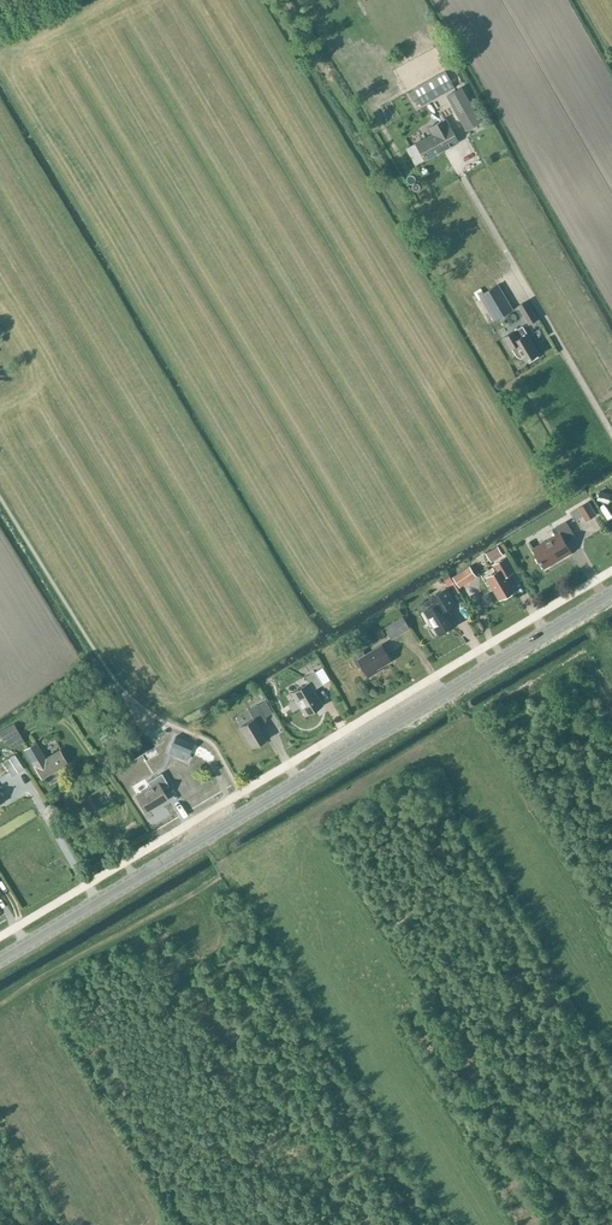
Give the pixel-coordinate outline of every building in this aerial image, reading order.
[(415,86),(425,103),(459,84),(449,67),(415,86)] [(461,87),(446,96),(465,130),(480,122),(461,87)] [(424,159),(458,142),(445,119),(429,128),(432,133),(415,142),(415,143),(424,159)] [(415,143),(405,148),(415,165),(424,159),(415,143)] [(513,309),(498,284),(480,295),(494,320),(513,309)] [(529,324),(538,319),(528,300),(519,306),(529,324)] [(517,345),(527,361),(539,354),(529,338),(530,337),(523,326),(504,337),(511,349),(517,345)] [(596,514),(589,501),(579,508),(570,513),(575,521),(583,516),(586,520),(596,514)] [(533,549),(544,567),(571,552),(566,542),(575,536),(566,521),(553,529),(556,535),(533,549)] [(504,555),(499,545),(486,552),(492,562),(504,555)] [(488,577),(500,598),(515,589),(507,575),(513,571),(505,558),(496,564),(499,570),(488,577)] [(477,577),(470,566),(452,577),(459,588),(477,577)] [(448,586),(453,583),(448,573),(442,576),(448,586)] [(439,634),(456,624),(446,609),(455,603),(446,589),(432,597),(436,604),(425,610),(439,634)] [(410,629),(402,616),(384,627),(391,640),(410,629)] [(353,657),(359,667),(363,665),(369,676),(378,671),(377,669),(391,660),(382,645),(365,655),(363,650),(353,657)] [(305,715),(322,705),(313,690),(322,684),(315,671),(305,677),(308,682),(292,692),(305,715)] [(239,727),(252,747),(266,738),(258,724),(266,719),(257,704),(248,710),(253,718),(239,727)] [(13,723),(0,731),(0,735),(3,741),(6,740),(11,748),(24,741),(13,723)] [(175,735),(168,752),(187,760),(194,744),(175,735)] [(42,778),(67,763),(59,750),(45,759),(35,742),(24,749),(42,778)] [(15,756),(3,764),(11,777),(23,770),(15,756)] [(162,789),(168,785),(161,774),(148,782),(150,787),(136,795),(146,811),(168,798),(162,789)]
